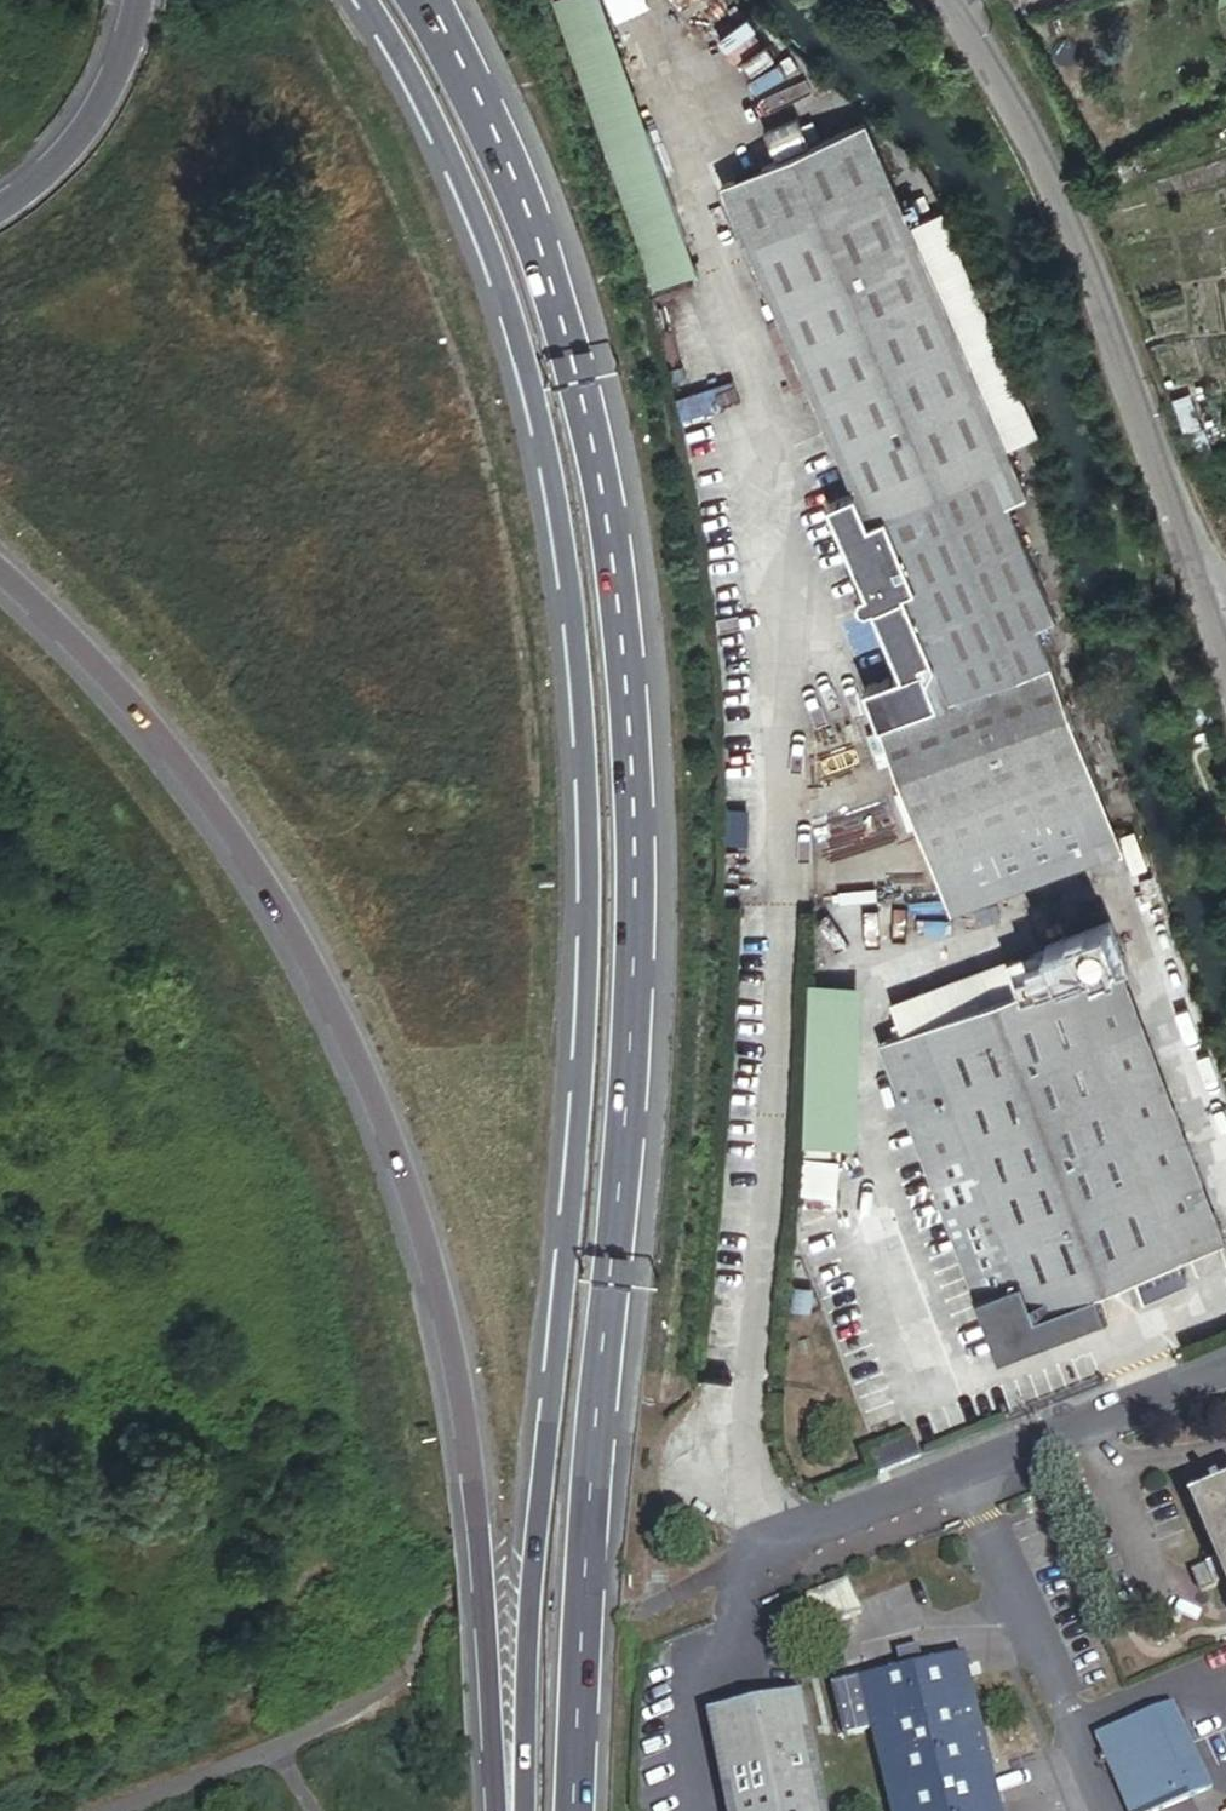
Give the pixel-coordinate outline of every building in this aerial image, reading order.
[(714,272),(625,0),(578,0),(671,286),(714,272)] [(776,153),(806,141),(796,116),(766,128),(776,153)] [(998,470),(1010,466),(880,128),(744,180),(862,488),(886,551),(938,531),(925,498),(998,470)] [(862,488),(836,498),(866,586),(861,599),(876,604),(898,672),(923,663),(1033,625),(1051,618),(998,470),(925,498),(938,531),(886,551),(862,488)] [(936,699),(1045,661),(1033,625),(923,663),(936,699)] [(924,863),(1095,805),(1045,661),(936,699),(923,663),(898,672),(862,684),(924,863)] [(828,772),(869,758),(857,723),(816,737),(828,772)] [(938,903),(1108,844),(1095,805),(924,863),(938,903)] [(938,903),(944,921),(1115,862),(1108,844),(938,903)] [(1119,964),(1146,956),(1138,933),(1111,941),(1119,964)] [(1090,1293),(1195,1259),(1101,970),(1092,973),(1084,951),(1045,964),(1052,986),(957,1016),(1027,1230),(981,1245),(1012,1341),(1096,1314),(1090,1293)] [(1225,1249),(1225,1203),(1146,956),(1119,964),(1101,970),(1195,1259),(1225,1249)] [(981,1245),(1027,1230),(957,1016),(912,1031),(981,1245)] [(825,1085),(808,1084),(804,1143),(855,1146),(859,1087),(825,1085)] [(838,1202),(841,1157),(805,1155),(802,1200),(838,1202)] [(890,1475),(931,1458),(922,1435),(881,1452),(890,1475)] [(1213,1490),(1180,1503),(1204,1565),(1212,1583),(1225,1620),(1225,1485),(1213,1490)] [(1189,1591),(1212,1583),(1204,1565),(1185,1572),(1180,1579),(1183,1588),(1189,1591)] [(806,1596),(817,1627),(860,1612),(849,1581),(806,1596)] [(885,1674),(907,1669),(902,1651),(881,1656),(885,1674)] [(811,1693),(825,1748),(854,1740),(872,1810),(986,1810),(984,1805),(967,1809),(958,1771),(975,1767),(947,1659),(907,1669),(885,1674),(864,1680),(811,1693)] [(1212,1790),(1178,1702),(1096,1734),(1126,1810),(1158,1810),(1212,1790)] [(783,1704),(739,1713),(687,1724),(704,1810),(804,1810),(783,1704)] [(984,1805),(975,1767),(958,1771),(967,1809),(984,1805)]
